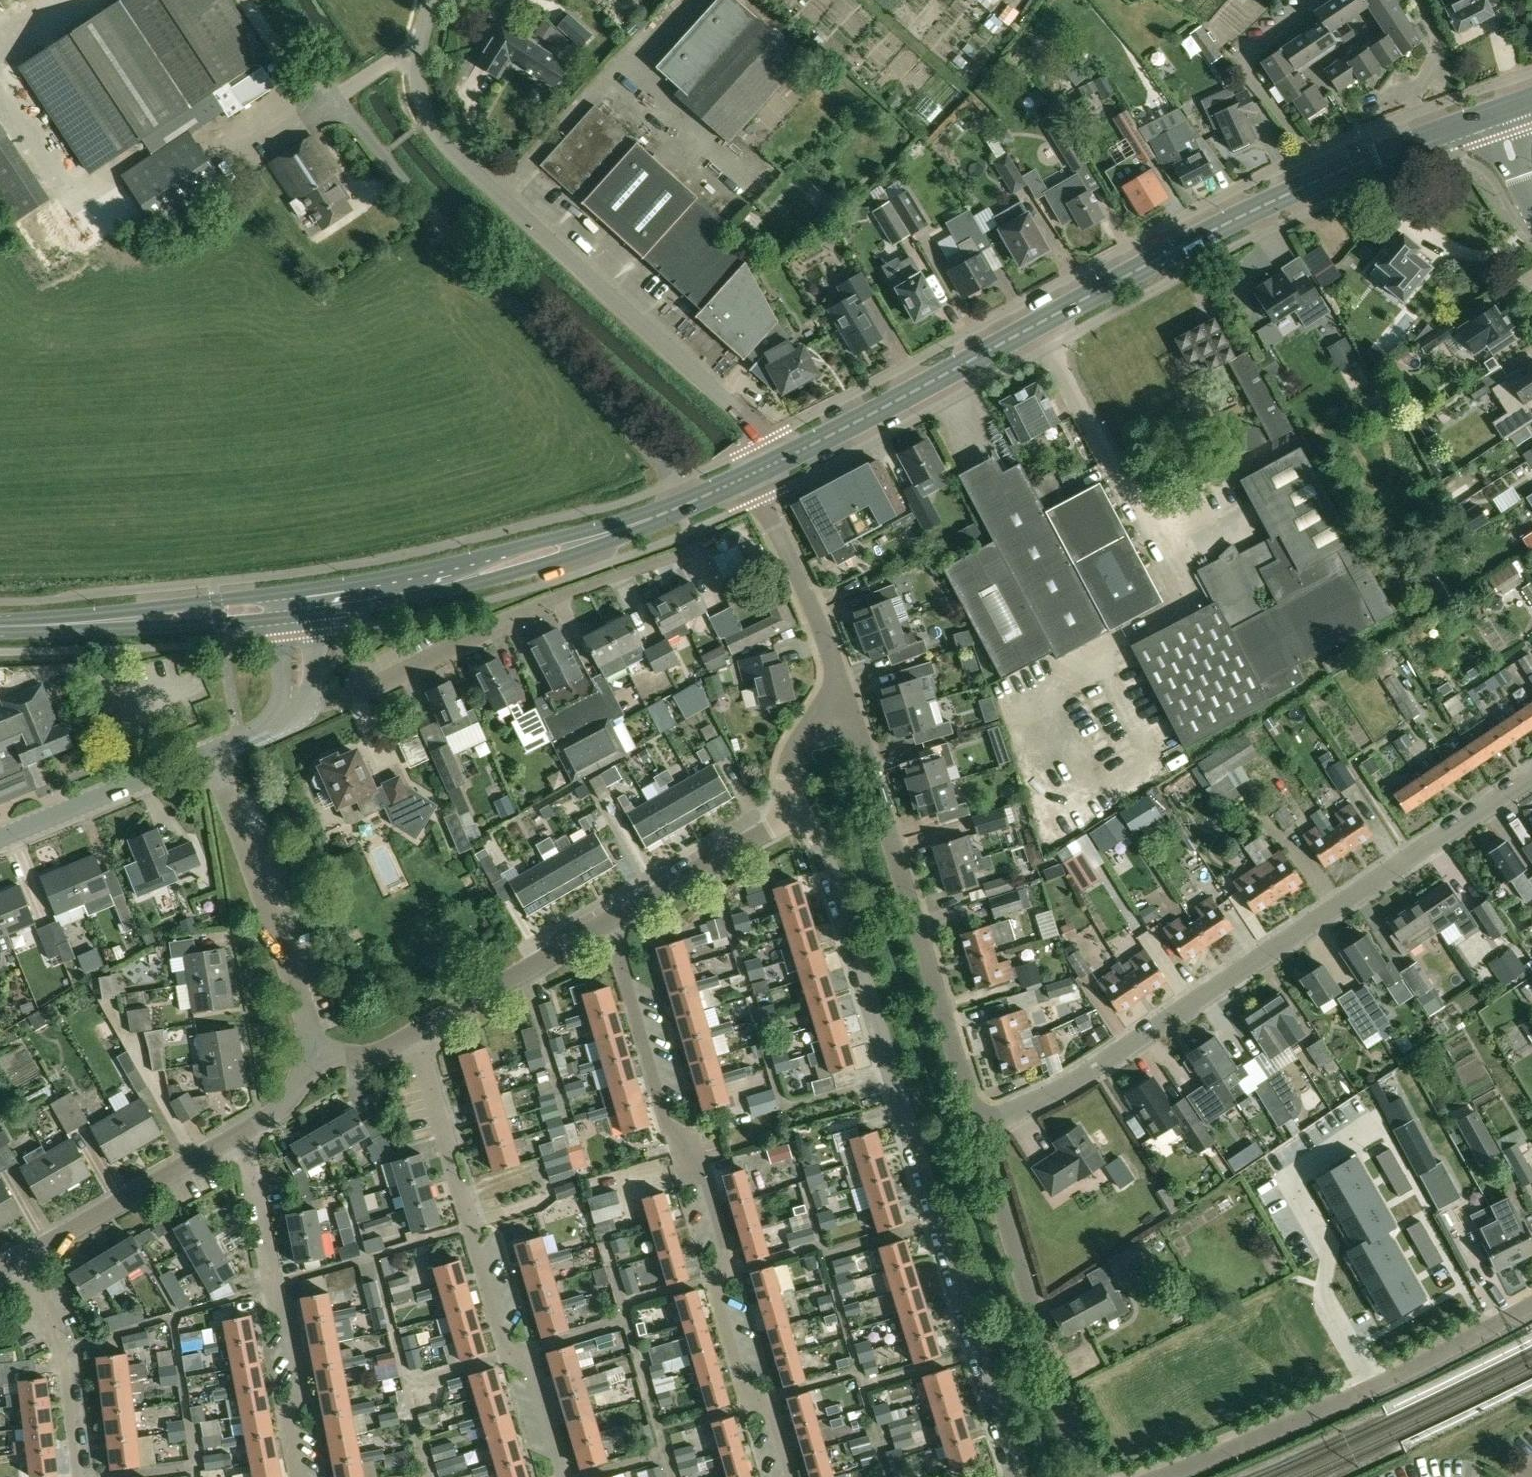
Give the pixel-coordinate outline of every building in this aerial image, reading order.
[(22,67),(91,172),(212,92),(229,118),(240,110),(254,131),(289,108),(263,68),(270,63),(229,0),(123,0),(22,67)] [(680,89),(675,95),(729,143),(804,59),(738,0),(717,0),(656,67),(680,89)] [(1288,104),(1293,100),(1306,120),(1327,106),(1313,85),(1309,88),(1295,68),(1352,31),(1346,21),(1368,7),(1386,35),(1348,60),(1345,56),(1324,70),(1338,92),(1358,78),(1362,83),(1423,43),(1394,0),(1332,0),(1313,12),(1320,22),(1261,62),(1288,104)] [(1457,33),(1491,17),(1483,0),(1441,0),(1457,33)] [(558,27),(581,48),(593,35),(570,14),(558,27)] [(630,37),(639,28),(632,21),(623,29),(630,37)] [(557,30),(544,22),(536,33),(549,42),(557,30)] [(476,63),(498,77),(510,59),(554,87),(568,65),(502,23),(476,63)] [(1210,40),(1201,47),(1212,63),(1221,56),(1210,40)] [(1077,64),(1067,72),(1077,85),(1087,77),(1077,64)] [(1115,91),(1107,79),(1097,85),(1104,98),(1115,91)] [(1082,88),(1087,97),(1099,90),(1094,81),(1082,88)] [(1239,103),(1238,104),(1215,114),(1232,150),(1256,139),(1250,127),(1239,103)] [(540,165),(702,310),(696,316),(744,359),(747,356),(757,365),(765,355),(790,341),(794,338),(778,321),(745,262),(720,238),(731,226),(637,141),(637,142),(595,105),(540,165)] [(1110,173),(1107,175),(1118,194),(1125,189),(1131,199),(1124,204),(1132,218),(1138,214),(1139,215),(1145,216),(1152,211),(1154,206),(1167,199),(1150,170),(1152,169),(1147,159),(1154,155),(1139,131),(1126,111),(1116,117),(1129,138),(1138,153),(1108,170),(1110,173)] [(1049,133),(1073,172),(1088,162),(1064,123),(1049,133)] [(16,222),(49,200),(0,126),(0,199),(16,222)] [(1173,128),(1150,140),(1162,164),(1171,159),(1186,189),(1214,175),(1196,140),(1182,147),(1173,128)] [(997,136),(1003,146),(1013,140),(1007,129),(997,136)] [(122,178),(163,238),(229,193),(189,133),(122,178)] [(1008,153),(996,134),(986,140),(998,159),(1008,153)] [(279,157),(270,164),(295,200),(291,203),(300,217),(310,210),(323,230),(330,226),(347,214),(353,210),(332,177),(337,174),(312,136),(303,141),(279,157)] [(1000,174),(1013,195),(1027,186),(1014,166),(1013,166),(1011,163),(1000,169),(1003,173),(1000,174)] [(1071,183),(1061,189),(1069,203),(1068,203),(1082,229),(1103,217),(1089,191),(1082,180),(1073,185),(1071,183)] [(907,189),(889,200),(911,235),(929,224),(907,189)] [(888,198),(879,203),(881,206),(879,207),(904,248),(915,241),(911,235),(889,200),(888,198)] [(995,217),(1002,230),(1001,230),(1021,265),(1047,250),(1039,235),(1040,234),(1029,214),(1028,214),(1021,202),(995,217)] [(951,231),(934,240),(945,259),(947,258),(953,269),(950,271),(964,296),(995,279),(980,253),(990,247),(976,223),(969,211),(947,224),(951,231)] [(1392,278),(1384,287),(1403,302),(1432,267),(1415,254),(1420,248),(1402,233),(1375,265),(1392,278)] [(1310,275),(1320,287),(1339,275),(1321,246),(1301,258),(1310,275)] [(1252,290),(1272,322),(1294,308),(1305,326),(1329,310),(1321,297),(1308,276),(1310,275),(1301,258),(1300,256),(1281,268),(1284,273),(1273,280),(1271,278),(1252,290)] [(892,279),(916,320),(939,307),(919,271),(911,257),(900,264),(905,272),(892,279)] [(846,299),(828,310),(855,355),(883,338),(862,304),(875,296),(861,273),(839,286),(846,299)] [(1458,329),(1473,353),(1486,344),(1493,354),(1516,339),(1509,329),(1516,325),(1505,309),(1498,314),(1493,306),(1458,329)] [(1250,349),(1236,357),(1214,317),(1174,339),(1188,365),(1199,359),(1201,362),(1204,360),(1210,371),(1228,362),(1271,441),(1293,429),(1250,349)] [(1418,342),(1425,353),(1438,345),(1457,333),(1449,321),(1431,333),(1431,334),(1418,342)] [(1358,358),(1346,337),(1329,347),(1341,368),(1358,358)] [(757,365),(751,371),(770,388),(774,395),(783,391),(816,373),(802,349),(796,352),(790,341),(765,355),(757,365)] [(1490,372),(1500,366),(1494,355),(1483,362),(1490,372)] [(1444,402),(1448,408),(1470,393),(1475,400),(1493,389),(1508,413),(1493,422),(1504,439),(1522,427),(1531,420),(1531,414),(1529,409),(1531,407),(1531,366),(1519,374),(1517,370),(1507,376),(1500,366),(1444,402)] [(1038,382),(1000,402),(1012,426),(1005,430),(1013,444),(1020,440),(1021,443),(1060,422),(1038,382)] [(1433,409),(1423,415),(1426,420),(1436,414),(1433,409)] [(1222,456),(1235,459),(1237,448),(1250,451),(1267,442),(1259,428),(1243,424),(1227,433),(1222,456)] [(1510,437),(1517,446),(1531,436),(1531,435),(1526,426),(1510,437)] [(898,455),(915,485),(933,475),(940,487),(951,481),(928,439),(898,455)] [(1133,646),(1185,746),(1268,703),(1266,700),(1304,680),(1296,665),(1376,623),(1375,622),(1394,613),(1300,447),(1240,480),(1271,538),(1239,555),(1237,550),(1198,570),(1215,603),(1133,646)] [(1523,454),(1527,461),(1531,458),(1531,448),(1523,454)] [(994,541),(943,569),(1002,679),(1053,652),(1057,659),(1163,602),(1099,483),(1067,500),(1052,472),(1030,483),(1020,464),(1002,473),(993,456),(958,475),(994,541)] [(878,460),(835,483),(863,536),(882,526),(880,524),(905,510),(878,460)] [(863,536),(835,483),(792,506),(820,558),(831,552),(838,566),(858,555),(851,543),(863,536)] [(941,521),(926,495),(910,504),(924,530),(941,521)] [(1452,521),(1460,537),(1487,520),(1478,505),(1452,521)] [(894,528),(915,517),(912,511),(891,523),(894,528)] [(702,554),(720,589),(758,569),(741,534),(702,554)] [(924,555),(928,563),(937,558),(933,550),(924,555)] [(849,573),(869,567),(867,558),(846,564),(849,573)] [(669,593),(685,622),(707,611),(691,581),(669,593)] [(1530,582),(1522,588),(1531,603),(1531,586),(1530,582)] [(859,622),(855,624),(861,638),(907,620),(910,619),(901,596),(899,597),(895,585),(871,594),(876,605),(855,613),(859,622)] [(648,604),(667,640),(668,642),(680,635),(681,637),(690,632),(685,622),(669,593),(648,604)] [(719,613),(730,636),(742,630),(731,607),(719,613)] [(719,613),(709,618),(721,641),(725,639),(730,636),(719,613)] [(627,615),(605,626),(620,656),(643,644),(627,615)] [(907,620),(861,638),(866,652),(869,651),(873,660),(894,652),(898,664),(929,652),(924,641),(916,644),(907,620)] [(620,656),(605,626),(584,637),(599,666),(620,656)] [(558,628),(529,643),(545,673),(553,690),(545,693),(546,695),(534,700),(537,707),(542,719),(543,718),(554,739),(551,740),(552,742),(558,754),(611,726),(591,679),(588,672),(576,649),(570,652),(558,628)] [(730,636),(725,639),(732,654),(754,643),(746,628),(742,630),(730,636)] [(792,629),(781,633),(784,640),(794,636),(792,629)] [(667,640),(656,645),(667,667),(678,661),(668,642),(667,640)] [(1322,662),(1328,673),(1365,655),(1359,643),(1322,662)] [(656,645),(645,651),(656,672),(667,667),(656,645)] [(738,661),(743,679),(755,676),(762,706),(794,699),(786,664),(780,665),(776,652),(738,661)] [(1519,661),(1527,674),(1531,671),(1531,661),(1528,655),(1519,661)] [(476,671),(490,700),(490,701),(496,711),(521,698),(515,687),(517,686),(511,673),(507,675),(499,659),(476,671)] [(926,703),(919,679),(936,674),(932,661),(900,671),(904,683),(883,690),(886,699),(882,700),(887,715),(907,709),(926,703)] [(1467,671),(1471,677),(1482,670),(1478,664),(1467,671)] [(1505,667),(1495,673),(1502,684),(1512,677),(1505,667)] [(602,673),(591,679),(611,726),(622,720),(626,718),(602,673)] [(704,678),(711,701),(726,697),(719,673),(704,678)] [(1393,674),(1382,681),(1398,704),(1409,696),(1393,674)] [(1453,689),(1449,682),(1437,689),(1441,696),(1453,689)] [(445,736),(478,722),(472,709),(467,712),(461,699),(458,700),(451,683),(427,694),(438,721),(445,736)] [(26,730),(12,736),(19,752),(24,764),(24,765),(73,745),(65,724),(60,726),(46,692),(26,700),(38,731),(28,735),(26,730)] [(1444,699),(1452,712),(1463,705),(1455,692),(1444,699)] [(1409,696),(1398,704),(1408,720),(1419,713),(1409,696)] [(662,698),(646,707),(660,734),(675,725),(671,717),(662,698)] [(0,710),(0,802),(34,788),(27,771),(25,771),(22,765),(24,764),(19,752),(12,736),(26,730),(28,735),(38,731),(26,700),(0,710)] [(951,721),(943,724),(936,700),(926,703),(907,709),(887,715),(891,729),(895,728),(898,738),(919,731),(923,743),(954,733),(951,721)] [(1516,712),(1528,730),(1531,728),(1531,702),(1516,712)] [(983,712),(986,722),(998,718),(995,708),(983,712)] [(1516,712),(1492,729),(1504,747),(1528,730),(1516,712)] [(1271,716),(1263,721),(1268,729),(1276,724),(1271,716)] [(622,720),(611,726),(558,754),(573,783),(636,747),(622,720)] [(700,729),(707,741),(718,734),(711,722),(700,729)] [(1001,724),(988,728),(991,739),(1004,735),(1001,724)] [(1492,729),(1467,745),(1479,763),(1504,747),(1492,729)] [(731,753),(720,734),(704,743),(715,762),(731,753)] [(1243,734),(1197,763),(1211,784),(1227,774),(1257,755),(1243,734)] [(1412,744),(1405,734),(1394,742),(1401,752),(1412,744)] [(950,781),(946,768),(955,765),(949,742),(925,750),(928,761),(928,762),(907,768),(910,778),(906,779),(911,793),(950,781)] [(456,810),(456,812),(458,816),(469,812),(466,804),(458,787),(465,784),(453,755),(448,743),(429,752),(456,810)] [(1467,745),(1443,762),(1454,780),(1479,763),(1467,745)] [(696,752),(703,763),(710,759),(703,747),(696,752)] [(651,757),(646,749),(638,754),(642,762),(651,757)] [(316,771),(313,780),(316,787),(324,790),(331,786),(346,820),(352,822),(362,817),(362,816),(384,806),(392,824),(416,839),(437,805),(403,784),(400,776),(383,784),(385,787),(374,791),(368,778),(372,776),(365,762),(362,764),(356,752),(341,760),(338,754),(323,761),(326,767),(316,771)] [(1327,769),(1336,763),(1328,752),(1320,758),(1327,769)] [(1361,764),(1375,782),(1391,772),(1378,753),(1363,762),(1361,764)] [(1443,762),(1418,778),(1430,796),(1454,780),(1443,762)] [(1329,773),(1340,790),(1355,780),(1344,764),(1329,773)] [(713,765),(691,777),(711,810),(733,798),(713,765)] [(621,778),(614,766),(600,774),(607,787),(621,778)] [(661,773),(667,783),(673,780),(667,769),(661,773)] [(566,784),(560,772),(549,778),(555,790),(566,784)] [(659,788),(667,783),(661,773),(653,777),(659,788)] [(1227,774),(1211,784),(1205,788),(1211,797),(1241,797),(1227,774)] [(691,777),(669,789),(689,823),(711,810),(691,777)] [(1418,778),(1393,795),(1405,812),(1430,796),(1418,778)] [(950,781),(911,793),(915,808),(919,807),(922,816),(937,812),(943,810),(947,822),(971,814),(967,802),(958,805),(950,781)] [(575,789),(581,799),(590,794),(584,784),(575,789)] [(669,789),(648,801),(667,835),(689,823),(669,789)] [(624,793),(617,798),(623,808),(630,804),(624,793)] [(1148,795),(1121,812),(1129,826),(1134,833),(1161,816),(1148,795)] [(506,796),(495,801),(502,817),(513,813),(506,796)] [(634,810),(626,814),(645,847),(667,835),(648,801),(634,810)] [(1341,823),(1333,828),(1348,850),(1373,834),(1352,803),(1335,814),(1341,823)] [(555,814),(549,804),(539,810),(545,820),(555,814)] [(1275,812),(1273,814),(1285,831),(1296,822),(1294,818),(1285,806),(1275,812)] [(1005,809),(973,819),(978,834),(1009,824),(1005,809)] [(456,812),(444,817),(458,847),(470,842),(464,829),(458,816),(456,812)] [(585,816),(578,820),(585,830),(591,826),(585,816)] [(1104,823),(1091,831),(1097,840),(1110,832),(1104,823)] [(475,824),(464,829),(470,842),(470,843),(481,837),(475,824)] [(1319,825),(1303,835),(1324,866),(1348,850),(1333,828),(1325,834),(1319,825)] [(158,829),(131,840),(147,881),(174,870),(175,874),(202,863),(194,842),(167,853),(158,829)] [(594,832),(572,845),(586,869),(592,878),(614,866),(594,832)] [(550,837),(542,842),(548,852),(556,847),(550,837)] [(963,838),(934,846),(942,870),(981,858),(978,848),(967,852),(963,838)] [(1037,841),(1025,844),(1032,865),(1044,861),(1037,841)] [(1486,855),(1504,882),(1510,878),(1526,902),(1531,898),(1531,887),(1527,879),(1522,872),(1526,869),(1508,841),(1486,855)] [(542,842),(536,845),(542,855),(548,852),(542,842)] [(1077,842),(1059,854),(1065,863),(1064,864),(1075,881),(1094,869),(1077,842)] [(1252,842),(1244,847),(1257,866),(1264,875),(1278,897),(1303,881),(1282,850),(1265,861),(1252,842)] [(1523,849),(1531,862),(1531,842),(1523,849)] [(559,852),(551,857),(569,890),(570,891),(592,878),(586,869),(572,845),(559,852)] [(485,848),(475,853),(502,903),(515,896),(526,915),(548,903),(529,870),(507,882),(504,876),(501,877),(485,848)] [(95,854),(68,865),(82,900),(84,904),(111,893),(95,854)] [(981,858),(942,870),(949,894),(977,885),(973,871),(992,865),(989,856),(981,858)] [(529,869),(529,870),(548,903),(570,891),(569,890),(551,857),(545,861),(529,869)] [(1061,862),(1045,868),(1049,880),(1065,874),(1061,862)] [(68,865),(41,876),(57,915),(69,910),(75,924),(90,918),(84,904),(82,900),(68,865)] [(1249,871),(1233,882),(1254,913),(1278,897),(1264,875),(1256,880),(1249,871)] [(1009,876),(984,884),(988,896),(1013,888),(1009,876)] [(759,877),(744,881),(748,893),(762,888),(759,877)] [(799,880),(774,888),(781,911),(781,912),(806,904),(799,880)] [(1417,902),(1439,932),(1455,921),(1464,935),(1478,926),(1469,912),(1461,900),(1458,902),(1446,883),(1417,902)] [(0,893),(0,914),(9,935),(36,924),(20,885),(0,893)] [(1018,889),(989,898),(995,918),(1024,909),(1018,889)] [(124,893),(112,898),(126,932),(137,927),(124,893)] [(1202,917),(1194,922),(1207,941),(1209,944),(1233,927),(1212,896),(1195,908),(1202,917)] [(1487,900),(1474,909),(1493,940),(1507,928),(1487,900)] [(1417,902),(1388,922),(1395,932),(1390,936),(1403,956),(1409,952),(1439,932),(1417,902)] [(781,911),(772,914),(775,924),(784,921),(788,935),(813,927),(806,904),(781,912),(781,911)] [(1153,906),(1140,915),(1147,926),(1160,917),(1153,906)] [(747,911),(732,915),(735,926),(750,921),(747,911)] [(14,948),(9,935),(0,914),(0,954),(14,948)] [(1045,918),(1049,942),(1064,940),(1060,915),(1045,918)] [(192,916),(179,921),(184,933),(197,928),(192,916)] [(703,934),(692,937),(695,947),(705,944),(713,941),(715,948),(730,944),(728,937),(723,917),(707,921),(707,923),(701,925),(703,934)] [(1180,918),(1163,929),(1184,960),(1209,944),(1207,941),(1194,922),(1186,927),(1180,918)] [(997,923),(961,934),(970,962),(995,954),(992,945),(1003,942),(1015,938),(1009,919),(997,923)] [(60,920),(49,925),(61,955),(64,963),(76,958),(60,920)] [(750,921),(735,926),(738,934),(753,930),(750,921)] [(49,925),(37,929),(50,960),(61,955),(49,925)] [(791,945),(780,949),(781,951),(784,961),(820,950),(813,927),(788,935),(791,945)] [(1366,936),(1341,953),(1360,981),(1370,974),(1377,983),(1383,979),(1389,987),(1402,978),(1391,960),(1385,964),(1366,936)] [(193,938),(169,942),(172,957),(184,955),(187,955),(196,953),(193,938)] [(683,940),(657,947),(664,971),(690,963),(686,951),(683,940)] [(1073,942),(1064,946),(1067,957),(1081,978),(1091,971),(1078,950),(1073,942)] [(120,945),(113,948),(117,960),(125,957),(120,945)] [(186,968),(177,970),(179,985),(189,983),(229,976),(225,948),(203,952),(196,953),(187,955),(184,955),(186,968)] [(1136,969),(1128,975),(1142,996),(1167,980),(1146,949),(1130,960),(1136,969)] [(820,950),(784,961),(788,973),(799,969),(802,981),(827,973),(820,950)] [(1512,950),(1491,965),(1505,985),(1526,971),(1512,950)] [(104,951),(88,960),(94,972),(110,963),(104,951)] [(995,954),(970,962),(979,989),(1014,978),(1008,960),(998,963),(995,954)] [(760,957),(745,961),(748,972),(763,968),(760,957)] [(1034,960),(1014,966),(1021,989),(1041,983),(1034,960)] [(1524,964),(1530,973),(1531,972),(1531,963),(1530,960),(1524,964)] [(1417,962),(1401,973),(1417,998),(1432,988),(1434,987),(1417,962)] [(690,963),(664,971),(671,994),(718,980),(717,975),(695,981),(690,963)] [(1323,964),(1300,979),(1318,1006),(1341,991),(1323,964)] [(763,968),(748,972),(751,981),(765,976),(763,968)] [(1114,971),(1097,982),(1118,1013),(1142,996),(1128,975),(1120,980),(1114,971)] [(122,972),(112,974),(112,975),(115,994),(126,993),(122,972)] [(827,973),(802,981),(809,1004),(834,996),(827,973)] [(741,974),(730,977),(732,985),(739,984),(742,979),(741,974)] [(100,977),(101,990),(103,1000),(116,998),(115,994),(112,975),(100,977)] [(179,985),(176,985),(180,1010),(193,1008),(194,1012),(234,1005),(229,976),(189,983),(179,985)] [(1069,978),(1045,985),(1049,998),(1073,990),(1069,978)] [(767,979),(752,984),(756,995),(770,990),(767,979)] [(718,980),(671,994),(678,1017),(703,1010),(698,991),(720,984),(718,980)] [(588,1012),(565,1019),(567,1024),(615,1010),(608,986),(588,992),(585,983),(570,988),(575,1003),(585,1001),(588,1012)] [(1354,991),(1352,992),(1373,1023),(1374,1022),(1384,1016),(1386,1015),(1365,984),(1354,991)] [(1432,988),(1417,998),(1429,1016),(1445,1006),(1432,988)] [(1352,989),(1337,999),(1339,1001),(1349,1018),(1347,1019),(1362,1041),(1378,1031),(1379,1030),(1374,1022),(1373,1023),(1352,992),(1354,991),(1352,989)] [(1280,993),(1261,1006),(1287,1046),(1290,1043),(1304,1034),(1294,1019),(1297,1018),(1280,993)] [(834,996),(809,1004),(816,1027),(841,1019),(834,996)] [(33,1001),(21,1005),(24,1013),(36,1009),(33,1001)] [(551,1002),(539,1005),(546,1028),(558,1025),(551,1002)] [(1470,1013),(1474,1021),(1493,1011),(1488,1002),(1470,1013)] [(773,1004),(758,1008),(761,1019),(776,1014),(773,1004)] [(1261,1006),(1243,1018),(1257,1039),(1257,1038),(1270,1057),(1287,1046),(1261,1006)] [(140,1009),(127,1011),(131,1033),(144,1031),(152,1030),(149,1008),(140,1009)] [(1024,1009),(988,1020),(996,1048),(1022,1040),(1019,1031),(1030,1028),(1024,1009)] [(615,1010),(567,1024),(568,1029),(591,1022),(596,1040),(622,1033),(615,1010)] [(703,1010),(678,1017),(684,1040),(733,1026),(731,1021),(708,1028),(703,1010)] [(39,1011),(29,1017),(37,1030),(46,1024),(39,1011)] [(8,1012),(0,1015),(3,1023),(11,1019),(8,1012)] [(1087,1013),(1075,1019),(1081,1032),(1093,1026),(1087,1013)] [(776,1014),(761,1019),(764,1027),(779,1023),(776,1014)] [(1521,1024),(1528,1034),(1531,1031),(1531,1016),(1521,1024)] [(820,1040),(811,1043),(813,1053),(823,1050),(848,1042),(841,1019),(816,1027),(820,1040)] [(105,1020),(94,1027),(103,1041),(115,1034),(105,1020)] [(1103,1024),(1091,1031),(1097,1042),(1110,1035),(1103,1024)] [(733,1026),(684,1040),(691,1063),(717,1056),(711,1036),(734,1030),(733,1026)] [(238,1028),(197,1035),(202,1063),(243,1057),(238,1028)] [(163,1029),(144,1032),(150,1050),(154,1072),(166,1070),(162,1048),(165,1047),(163,1029)] [(1022,1040),(996,1048),(1005,1076),(1041,1065),(1038,1052),(1043,1050),(1045,1057),(1057,1053),(1060,1052),(1054,1031),(1039,1036),(1039,1035),(1022,1040)] [(1370,1040),(1377,1052),(1392,1044),(1385,1032),(1370,1040)] [(602,1059),(579,1066),(580,1070),(629,1056),(622,1033),(596,1040),(602,1059)] [(561,1035),(550,1038),(554,1053),(564,1050),(561,1035)] [(1216,1036),(1199,1047),(1220,1079),(1236,1104),(1240,1109),(1240,1110),(1251,1103),(1238,1084),(1249,1077),(1241,1065),(1237,1068),(1216,1036)] [(777,1039),(769,1042),(771,1050),(780,1047),(777,1039)] [(1311,1045),(1307,1048),(1308,1050),(1320,1067),(1323,1065),(1333,1058),(1320,1039),(1311,1045)] [(813,1053),(809,1055),(812,1066),(827,1062),(831,1074),(856,1066),(848,1042),(823,1050),(813,1053)] [(486,1047),(461,1055),(468,1078),(493,1071),(486,1047)] [(530,1050),(525,1052),(528,1060),(543,1056),(541,1048),(540,1048),(540,1047),(530,1050)] [(1187,1059),(1184,1063),(1190,1072),(1195,1070),(1205,1085),(1188,1096),(1206,1124),(1236,1104),(1220,1079),(1199,1047),(1185,1056),(1187,1059)] [(787,1050),(771,1055),(774,1064),(790,1060),(787,1050)] [(128,1051),(117,1057),(138,1094),(140,1093),(149,1087),(128,1051)] [(543,1056),(528,1060),(531,1070),(546,1066),(543,1056)] [(629,1056),(580,1070),(581,1074),(593,1071),(598,1090),(610,1087),(635,1079),(629,1056)] [(717,1056),(691,1063),(698,1086),(723,1079),(745,1073),(744,1069),(722,1075),(717,1056)] [(790,1060),(774,1064),(777,1074),(806,1065),(804,1056),(790,1060)] [(202,1063),(193,1064),(194,1074),(198,1077),(204,1076),(207,1092),(247,1085),(243,1057),(202,1063)] [(1333,1058),(1323,1065),(1330,1074),(1339,1068),(1333,1058)] [(576,1061),(566,1064),(569,1074),(579,1071),(576,1061)] [(751,1067),(744,1069),(745,1073),(746,1077),(753,1075),(751,1067)] [(548,1070),(538,1073),(540,1082),(550,1079),(548,1070)] [(1280,1070),(1266,1079),(1282,1105),(1296,1096),(1280,1070)] [(493,1071),(468,1078),(474,1101),(500,1094),(493,1071)] [(723,1079),(698,1086),(705,1110),(730,1103),(727,1091),(724,1083),(746,1077),(745,1073),(723,1079)] [(757,1076),(735,1081),(737,1092),(759,1086),(757,1076)] [(820,1080),(812,1083),(814,1089),(815,1095),(838,1088),(834,1076),(820,1080)] [(1152,1077),(1127,1095),(1155,1137),(1172,1125),(1180,1119),(1172,1106),(1152,1077)] [(540,1082),(535,1083),(542,1106),(557,1102),(550,1079),(540,1082)] [(605,1107),(589,1112),(591,1117),(642,1102),(635,1079),(610,1087),(615,1104),(605,1107)] [(1266,1079),(1253,1086),(1278,1126),(1285,1123),(1291,1119),(1282,1105),(1266,1079)] [(582,1080),(565,1085),(569,1098),(586,1093),(582,1080)] [(1378,1080),(1369,1085),(1393,1130),(1417,1175),(1419,1173),(1436,1164),(1413,1119),(1401,1096),(1390,1102),(1378,1080)] [(1358,1108),(1367,1093),(1354,1085),(1345,1100),(1358,1108)] [(772,1090),(748,1097),(753,1116),(778,1109),(772,1090)] [(72,1092),(62,1097),(79,1128),(90,1122),(72,1092)] [(182,1097),(171,1103),(183,1123),(199,1113),(191,1097),(189,1093),(182,1097)] [(208,1094),(191,1097),(199,1113),(200,1113),(200,1112),(210,1107),(208,1096),(208,1094)] [(500,1094),(474,1101),(481,1124),(506,1117),(500,1094)] [(1296,1096),(1282,1105),(1291,1119),(1292,1120),(1293,1119),(1295,1118),(1296,1117),(1298,1115),(1299,1114),(1300,1112),(1301,1110),(1302,1108),(1302,1106),(1302,1104),(1302,1102),(1302,1100),(1301,1098),(1299,1095),(1296,1096)] [(62,1097),(51,1104),(68,1134),(79,1128),(62,1097)] [(142,1099),(117,1112),(138,1148),(149,1142),(162,1134),(142,1099)] [(1183,1099),(1172,1106),(1180,1119),(1172,1125),(1178,1135),(1184,1131),(1198,1153),(1212,1143),(1203,1129),(1184,1101),(1183,1099)] [(557,1102),(542,1106),(548,1130),(564,1126),(563,1123),(558,1104),(557,1102)] [(642,1102),(591,1117),(592,1121),(608,1117),(613,1136),(624,1133),(649,1126),(642,1102)] [(355,1109),(340,1117),(355,1143),(358,1142),(370,1135),(374,1143),(367,1147),(372,1156),(370,1156),(374,1162),(382,1157),(384,1160),(395,1154),(381,1129),(373,1116),(362,1122),(355,1109)] [(1474,1110),(1459,1118),(1483,1160),(1498,1152),(1474,1110)] [(117,1112),(92,1127),(100,1142),(112,1163),(138,1148),(117,1112)] [(340,1117),(316,1131),(331,1158),(355,1143),(340,1117)] [(506,1117),(481,1124),(486,1142),(488,1148),(513,1140),(506,1117)] [(1291,1119),(1285,1123),(1294,1137),(1302,1132),(1293,1119),(1292,1120),(1291,1119)] [(566,1132),(564,1133),(568,1149),(580,1145),(574,1124),(567,1126),(564,1127),(566,1132)] [(1060,1150),(1034,1167),(1052,1193),(1078,1176),(1079,1178),(1104,1162),(1080,1125),(1055,1142),(1060,1150)] [(564,1126),(548,1130),(552,1143),(555,1152),(567,1149),(568,1149),(564,1133),(566,1132),(564,1127),(564,1126)] [(856,1127),(833,1134),(838,1151),(853,1147),(858,1162),(883,1154),(879,1142),(876,1131),(859,1136),(856,1127)] [(1518,1127),(1493,1142),(1500,1152),(1504,1150),(1517,1143),(1522,1140),(1525,1139),(1518,1127)] [(0,1132),(0,1146),(7,1142),(10,1140),(3,1130),(0,1132)] [(294,1151),(283,1157),(294,1174),(301,1211),(313,1209),(306,1172),(331,1158),(316,1131),(297,1142),(290,1146),(294,1151)] [(513,1140),(488,1148),(495,1171),(520,1164),(516,1149),(525,1146),(523,1138),(513,1140)] [(66,1142),(46,1153),(66,1189),(92,1174),(73,1142),(71,1139),(66,1142)] [(1522,1140),(1517,1143),(1522,1152),(1530,1148),(1525,1139),(1522,1140)] [(0,1146),(0,1153),(9,1168),(19,1162),(7,1142),(0,1146)] [(787,1142),(766,1148),(770,1162),(792,1155),(787,1142)] [(552,1143),(540,1147),(542,1156),(555,1152),(552,1143)] [(1504,1150),(1523,1186),(1531,1181),(1531,1170),(1522,1152),(1517,1143),(1504,1150)] [(28,1164),(22,1167),(42,1203),(66,1189),(46,1153),(42,1145),(24,1156),(28,1164)] [(568,1149),(567,1149),(571,1165),(584,1161),(585,1161),(581,1145),(580,1145),(568,1149)] [(1389,1148),(1382,1152),(1388,1162),(1395,1158),(1389,1148)] [(555,1152),(542,1156),(547,1172),(571,1165),(567,1149),(555,1152)] [(1236,1171),(1249,1162),(1241,1151),(1228,1160),(1236,1171)] [(1333,1170),(1318,1179),(1320,1182),(1322,1185),(1321,1185),(1323,1188),(1324,1188),(1328,1195),(1327,1195),(1329,1198),(1329,1197),(1333,1205),(1335,1208),(1337,1211),(1336,1211),(1339,1216),(1339,1215),(1341,1218),(1340,1218),(1342,1221),(1343,1221),(1347,1229),(1346,1229),(1348,1231),(1353,1238),(1352,1239),(1354,1242),(1354,1241),(1356,1244),(1355,1244),(1356,1245),(1347,1250),(1350,1254),(1350,1253),(1352,1256),(1351,1256),(1353,1259),(1358,1266),(1357,1267),(1358,1269),(1359,1269),(1363,1276),(1363,1277),(1364,1280),(1365,1279),(1367,1282),(1366,1282),(1369,1287),(1371,1289),(1370,1290),(1372,1293),(1372,1292),(1377,1300),(1376,1300),(1377,1302),(1378,1302),(1382,1310),(1384,1313),(1386,1315),(1385,1316),(1387,1319),(1402,1310),(1405,1315),(1423,1305),(1421,1300),(1423,1298),(1421,1295),(1421,1296),(1418,1291),(1419,1291),(1417,1288),(1415,1285),(1415,1284),(1411,1277),(1410,1277),(1408,1274),(1409,1273),(1407,1270),(1406,1271),(1404,1266),(1405,1266),(1402,1262),(1399,1258),(1400,1258),(1398,1255),(1395,1251),(1396,1251),(1393,1245),(1392,1246),(1390,1241),(1389,1238),(1388,1238),(1386,1235),(1386,1234),(1385,1232),(1393,1227),(1392,1224),(1391,1224),(1389,1220),(1387,1217),(1385,1213),(1381,1205),(1380,1206),(1378,1202),(1379,1202),(1377,1199),(1374,1195),(1375,1195),(1372,1191),(1369,1187),(1370,1186),(1368,1183),(1368,1184),(1366,1180),(1363,1174),(1362,1174),(1360,1170),(1359,1167),(1358,1167),(1356,1163),(1357,1163),(1354,1158),(1352,1155),(1356,1152),(1355,1151),(1330,1166),(1333,1170)] [(1382,1152),(1375,1156),(1381,1166),(1388,1162),(1382,1152)] [(9,1168),(0,1153),(0,1173),(9,1168)] [(421,1153),(392,1162),(399,1186),(428,1177),(421,1153)] [(883,1154),(858,1162),(865,1185),(890,1177),(883,1154)] [(1395,1158),(1388,1162),(1394,1172),(1401,1168),(1395,1158)] [(1436,1164),(1419,1173),(1439,1209),(1461,1196),(1441,1161),(1436,1164)] [(1388,1162),(1381,1166),(1387,1176),(1394,1172),(1388,1162)] [(818,1164),(804,1168),(807,1178),(821,1173),(818,1164)] [(571,1165),(547,1172),(550,1183),(550,1184),(575,1177),(573,1171),(571,1165)] [(1401,1168),(1394,1172),(1400,1182),(1407,1178),(1401,1168)] [(744,1169),(724,1175),(732,1204),(753,1198),(744,1169)] [(1394,1172),(1387,1176),(1393,1186),(1400,1182),(1394,1172)] [(821,1173),(807,1178),(809,1182),(810,1186),(817,1183),(823,1181),(821,1173)] [(392,1188),(390,1192),(391,1195),(395,1197),(402,1195),(407,1209),(435,1201),(428,1177),(399,1186),(392,1188)] [(890,1177),(865,1185),(872,1208),(897,1200),(890,1177)] [(357,1178),(345,1182),(351,1201),(363,1197),(357,1178)] [(1407,1178),(1400,1182),(1405,1192),(1413,1188),(1407,1178)] [(21,1215),(1,1179),(0,1180),(0,1227),(21,1215)] [(817,1183),(810,1186),(812,1193),(824,1189),(826,1188),(823,1181),(817,1183)] [(573,1182),(554,1188),(558,1199),(577,1193),(573,1182)] [(1400,1182),(1393,1186),(1399,1196),(1405,1192),(1400,1182)] [(1179,1187),(1179,1202),(1191,1202),(1191,1187),(1179,1187)] [(615,1189),(588,1197),(595,1223),(612,1218),(622,1215),(615,1189)] [(824,1189),(812,1193),(816,1207),(828,1203),(824,1189)] [(664,1192),(643,1198),(651,1227),(672,1221),(664,1192)] [(363,1197),(351,1201),(356,1219),(369,1215),(363,1197)] [(1490,1207),(1493,1212),(1497,1220),(1517,1260),(1531,1253),(1531,1241),(1523,1222),(1522,1223),(1516,1210),(1510,1197),(1490,1207)] [(753,1198),(732,1204),(740,1232),(761,1226),(753,1198)] [(897,1200),(872,1208),(879,1232),(904,1224),(897,1200)] [(435,1201),(407,1209),(414,1234),(442,1225),(435,1201)] [(804,1203),(787,1208),(789,1217),(807,1212),(804,1203)] [(1490,1207),(1472,1216),(1478,1229),(1483,1240),(1477,1243),(1484,1258),(1490,1255),(1497,1270),(1517,1260),(1497,1220),(1493,1212),(1490,1207)] [(301,1211),(287,1214),(292,1238),(321,1233),(331,1231),(329,1221),(320,1223),(317,1208),(313,1209),(301,1211)] [(831,1209),(818,1213),(820,1223),(834,1219),(831,1209)] [(1465,1272),(1469,1269),(1439,1213),(1435,1215),(1465,1272)] [(170,1215),(154,1225),(161,1237),(174,1229),(186,1250),(213,1235),(200,1214),(177,1227),(170,1215)] [(388,1216),(363,1223),(364,1224),(366,1233),(391,1226),(388,1216)] [(834,1219),(820,1223),(823,1232),(837,1228),(834,1219)] [(1420,1220),(1413,1224),(1419,1234),(1426,1230),(1420,1220)] [(672,1221),(651,1227),(660,1255),(680,1249),(672,1221)] [(1413,1224),(1406,1228),(1412,1238),(1419,1234),(1413,1224)] [(761,1226),(740,1232),(748,1261),(769,1255),(761,1226)] [(799,1230),(787,1234),(790,1247),(815,1240),(812,1227),(799,1230)] [(132,1236),(112,1249),(128,1275),(148,1261),(140,1248),(156,1239),(149,1228),(134,1238),(132,1236)] [(1426,1230),(1419,1234),(1424,1244),(1432,1240),(1426,1230)] [(321,1233),(292,1238),(296,1263),(326,1258),(321,1233)] [(1419,1234),(1412,1238),(1417,1248),(1424,1244),(1419,1234)] [(213,1235),(186,1250),(199,1271),(225,1256),(213,1235)] [(368,1240),(363,1241),(366,1253),(384,1247),(381,1236),(368,1240)] [(542,1236),(516,1243),(523,1267),(571,1253),(569,1248),(547,1254),(542,1236)] [(622,1237),(609,1241),(613,1254),(626,1250),(622,1237)] [(905,1239),(879,1247),(886,1270),(912,1262),(905,1239)] [(1432,1240),(1424,1244),(1430,1255),(1437,1250),(1432,1240)] [(357,1243),(339,1248),(342,1260),(360,1254),(357,1243)] [(1424,1244),(1417,1248),(1423,1259),(1430,1255),(1424,1244)] [(1135,1245),(1107,1261),(1108,1263),(1116,1275),(1143,1260),(1135,1245)] [(112,1249),(91,1262),(107,1288),(128,1275),(112,1249)] [(680,1249),(660,1255),(668,1284),(689,1278),(680,1249)] [(1437,1250),(1430,1255),(1436,1265),(1443,1261),(1437,1250)] [(571,1253),(523,1267),(530,1290),(555,1283),(550,1264),(572,1258),(571,1253)] [(391,1255),(380,1258),(385,1275),(395,1272),(391,1255)] [(1430,1255),(1423,1259),(1429,1269),(1436,1265),(1430,1255)] [(178,1283),(167,1289),(178,1309),(189,1303),(182,1290),(191,1285),(203,1278),(211,1292),(233,1279),(237,1277),(225,1256),(199,1271),(178,1283)] [(817,1256),(805,1260),(809,1271),(820,1267),(817,1256)] [(850,1256),(833,1261),(836,1272),(853,1268),(850,1256)] [(439,1287),(417,1293),(418,1297),(465,1283),(458,1260),(433,1267),(439,1287)] [(91,1262),(69,1275),(85,1301),(107,1288),(91,1262)] [(912,1262),(886,1270),(894,1293),(919,1286),(912,1262)] [(631,1266),(619,1270),(627,1294),(638,1290),(631,1266)] [(771,1266),(751,1272),(759,1301),(780,1295),(771,1266)] [(605,1267),(593,1270),(598,1285),(610,1282),(605,1267)] [(171,1270),(160,1277),(167,1289),(178,1283),(171,1270)] [(850,1271),(836,1275),(838,1285),(852,1281),(850,1271)] [(408,1276),(389,1281),(395,1302),(413,1297),(408,1276)] [(852,1281),(838,1285),(841,1294),(855,1289),(852,1281)] [(374,1282),(363,1285),(369,1307),(380,1304),(374,1282)] [(465,1283),(418,1297),(419,1301),(442,1295),(447,1314),(472,1306),(465,1283)] [(555,1283),(530,1290),(537,1313),(584,1299),(583,1295),(561,1302),(555,1283)] [(1087,1291),(1052,1310),(1066,1336),(1101,1317),(1105,1315),(1116,1309),(1102,1283),(1095,1287),(1087,1291)] [(919,1286),(894,1293),(901,1317),(926,1309),(919,1286)] [(696,1289),(675,1295),(683,1324),(704,1318),(696,1289)] [(328,1292),(302,1297),(307,1321),(356,1312),(355,1307),(332,1311),(328,1292)] [(780,1295),(759,1301),(767,1329),(788,1323),(780,1295)] [(831,1295),(818,1298),(821,1310),(834,1307),(831,1295)] [(1216,1297),(1208,1301),(1214,1312),(1222,1308),(1216,1297)] [(584,1299),(537,1313),(544,1337),(569,1329),(563,1309),(585,1303),(584,1299)] [(858,1302),(844,1306),(847,1314),(861,1310),(858,1302)] [(381,1306),(370,1309),(375,1329),(386,1326),(381,1306)] [(453,1332),(430,1338),(432,1343),(479,1329),(472,1306),(447,1314),(453,1332)] [(141,1308),(123,1313),(130,1324),(144,1320),(141,1308)] [(926,1309),(901,1317),(908,1340),(933,1332),(926,1309)] [(356,1312),(307,1321),(311,1345),(337,1340),(337,1339),(353,1336),(349,1318),(357,1316),(356,1312)] [(835,1312),(824,1316),(826,1323),(837,1320),(835,1312)] [(123,1313),(104,1319),(108,1331),(130,1324),(123,1313)] [(214,1342),(204,1344),(205,1348),(254,1339),(249,1315),(223,1320),(225,1330),(212,1333),(214,1342)] [(704,1318),(683,1324),(691,1352),(712,1347),(704,1318)] [(643,1321),(636,1323),(639,1336),(647,1334),(643,1321)] [(788,1323),(767,1329),(776,1357),(797,1351),(788,1323)] [(145,1329),(121,1336),(125,1350),(149,1343),(145,1329)] [(479,1329),(432,1343),(433,1347),(455,1341),(461,1360),(486,1353),(479,1329)] [(201,1330),(178,1333),(181,1353),(205,1348),(204,1344),(201,1330)] [(639,1336),(638,1336),(640,1344),(655,1340),(653,1332),(648,1333),(647,1334),(639,1336)] [(933,1332),(908,1340),(911,1350),(915,1363),(940,1355),(933,1332)] [(572,1344),(548,1352),(555,1375),(579,1368),(594,1364),(590,1350),(591,1349),(598,1347),(599,1350),(615,1345),(611,1333),(572,1344)] [(413,1334),(402,1337),(405,1350),(417,1347),(413,1334)] [(254,1339),(205,1348),(206,1353),(221,1350),(223,1358),(230,1356),(233,1367),(259,1362),(254,1339)] [(869,1339),(855,1344),(858,1353),(872,1349),(869,1339)] [(337,1340),(311,1345),(316,1368),(365,1359),(364,1354),(353,1356),(352,1348),(340,1350),(337,1340)] [(673,1342),(649,1349),(653,1365),(662,1362),(677,1357),(673,1342)] [(712,1347),(691,1352),(697,1372),(700,1381),(720,1375),(712,1347)] [(417,1349),(406,1352),(410,1370),(422,1366),(417,1349)] [(872,1349),(858,1353),(861,1362),(875,1358),(872,1349)] [(173,1350),(157,1352),(160,1368),(175,1365),(173,1350)] [(797,1351),(776,1357),(784,1386),(805,1380),(797,1351)] [(127,1353),(98,1356),(102,1385),(130,1381),(128,1365),(127,1353)] [(394,1353),(376,1357),(378,1366),(395,1362),(394,1353)] [(848,1356),(824,1363),(827,1372),(850,1365),(848,1356)] [(875,1358),(861,1362),(865,1378),(879,1374),(875,1358)] [(192,1362),(194,1374),(212,1371),(211,1359),(192,1362)] [(365,1359),(316,1368),(320,1392),(347,1387),(343,1368),(366,1363),(365,1359)] [(35,1360),(17,1362),(19,1380),(37,1378),(35,1360)] [(236,1387),(213,1391),(213,1396),(263,1386),(259,1362),(233,1367),(236,1387)] [(653,1365),(648,1366),(653,1381),(666,1377),(662,1362),(653,1365)] [(175,1365),(160,1368),(161,1377),(177,1374),(175,1365)] [(621,1366),(606,1370),(609,1380),(610,1383),(625,1379),(621,1366)] [(470,1374),(412,1391),(418,1415),(428,1412),(444,1407),(440,1394),(473,1385),(476,1397),(476,1398),(501,1390),(494,1367),(470,1374)] [(579,1368),(555,1375),(562,1398),(586,1391),(588,1396),(600,1392),(598,1383),(585,1387),(582,1377),(579,1368)] [(948,1368),(923,1376),(928,1392),(930,1399),(956,1391),(948,1368)] [(177,1374),(161,1377),(163,1386),(178,1384),(177,1374)] [(666,1377),(653,1381),(657,1393),(669,1390),(676,1387),(673,1375),(666,1377)] [(720,1375),(700,1381),(708,1410),(728,1404),(720,1375)] [(21,1392),(6,1394),(7,1406),(22,1404),(49,1401),(46,1377),(37,1378),(19,1380),(21,1392)] [(130,1381),(102,1385),(105,1413),(134,1409),(132,1397),(132,1393),(141,1392),(140,1380),(130,1381)] [(609,1380),(598,1383),(600,1392),(612,1389),(610,1383),(609,1380)] [(263,1386),(213,1396),(214,1400),(226,1398),(238,1395),(242,1414),(268,1410),(263,1386)] [(347,1387),(320,1392),(325,1415),(374,1406),(373,1402),(350,1406),(347,1387)] [(475,1418),(449,1426),(450,1430),(459,1428),(508,1414),(501,1390),(476,1398),(482,1416),(475,1418)] [(669,1390),(657,1393),(661,1406),(673,1403),(669,1390)] [(586,1391),(562,1398),(566,1411),(569,1421),(593,1414),(606,1410),(600,1392),(588,1396),(586,1391)] [(808,1391),(787,1397),(796,1426),(816,1420),(814,1411),(808,1391)] [(930,1399),(921,1402),(924,1410),(925,1413),(933,1410),(937,1423),(963,1414),(956,1391),(930,1399)] [(49,1401),(22,1404),(25,1428),(33,1427),(51,1425),(49,1401)] [(878,1405),(873,1407),(876,1416),(891,1412),(888,1402),(878,1405)] [(838,1403),(826,1407),(828,1415),(840,1411),(838,1403)] [(203,1406),(192,1408),(194,1423),(201,1422),(206,1421),(203,1406)] [(374,1406),(325,1415),(329,1439),(356,1434),(352,1415),(375,1411),(374,1406)] [(134,1409),(105,1413),(109,1441),(137,1437),(134,1409)] [(203,1437),(202,1437),(204,1448),(223,1444),(223,1443),(272,1433),(268,1410),(242,1414),(245,1434),(233,1436),(222,1438),(222,1434),(203,1437)] [(396,1411),(378,1415),(381,1428),(399,1424),(396,1411)] [(428,1412),(418,1415),(422,1427),(432,1424),(428,1412)] [(891,1412),(876,1416),(878,1425),(889,1422),(894,1420),(892,1412),(891,1412)] [(508,1414),(459,1428),(460,1432),(484,1425),(490,1444),(515,1437),(508,1414)] [(593,1414),(569,1421),(575,1444),(623,1430),(622,1425),(598,1432),(593,1414)] [(963,1414),(937,1423),(944,1446),(970,1437),(963,1414)] [(732,1416),(711,1422),(720,1451),(741,1444),(732,1416)] [(841,1416),(830,1419),(832,1427),(843,1423),(841,1416)] [(894,1420),(889,1422),(893,1436),(911,1431),(907,1417),(894,1420)] [(184,1420),(167,1422),(168,1432),(185,1430),(184,1420)] [(816,1420),(796,1426),(804,1454),(825,1448),(819,1430),(817,1421),(816,1420)] [(649,1424),(637,1428),(641,1445),(653,1442),(649,1424)] [(26,1440),(13,1441),(15,1454),(28,1452),(54,1450),(51,1425),(33,1427),(25,1428),(26,1440)] [(185,1430),(168,1432),(169,1442),(186,1439),(185,1430)] [(623,1430),(575,1444),(582,1467),(607,1460),(601,1441),(625,1434),(623,1430)] [(911,1431),(893,1436),(897,1449),(915,1443),(911,1431)] [(272,1433),(223,1443),(223,1444),(224,1447),(247,1443),(251,1462),(277,1457),(272,1433)] [(356,1434),(329,1439),(334,1463),(383,1453),(382,1448),(359,1453),(356,1434)] [(868,1436),(849,1441),(852,1454),(860,1452),(871,1449),(868,1436)] [(137,1437),(109,1441),(112,1469),(141,1465),(137,1437)] [(495,1462),(472,1469),(473,1474),(521,1460),(515,1437),(490,1444),(495,1462)] [(970,1437),(944,1446),(951,1469),(978,1461),(970,1437)] [(452,1441),(431,1448),(435,1461),(456,1454),(452,1441)] [(705,1456),(708,1468),(724,1463),(728,1476),(735,1476),(749,1473),(741,1444),(720,1451),(720,1452),(705,1456)] [(692,1446),(674,1451),(678,1464),(696,1459),(692,1446)] [(384,1458),(383,1458),(386,1468),(416,1460),(413,1448),(384,1455),(384,1458)] [(804,1454),(811,1476),(831,1476),(833,1476),(825,1448),(804,1454)] [(871,1449),(860,1452),(863,1465),(875,1462),(871,1449)] [(54,1450),(28,1452),(31,1476),(48,1475),(57,1474),(54,1450)] [(902,1451),(887,1455),(890,1463),(900,1460),(904,1459),(902,1451)] [(222,1453),(204,1456),(206,1469),(224,1465),(222,1454),(222,1453)] [(230,1453),(222,1454),(224,1465),(232,1464),(230,1453)] [(334,1463),(337,1476),(364,1476),(361,1462),(383,1458),(384,1458),(384,1455),(383,1453),(334,1463)] [(463,1454),(435,1463),(439,1476),(467,1467),(463,1454)] [(277,1457),(251,1462),(254,1476),(281,1476),(277,1457)] [(696,1459),(678,1464),(681,1475),(699,1470),(696,1459)] [(473,1474),(474,1476),(480,1476),(487,1475),(488,1476),(526,1476),(521,1460),(473,1474)] [(890,1463),(892,1471),(893,1476),(905,1476),(902,1468),(900,1460),(890,1463)] [(647,1470),(649,1476),(663,1476),(660,1466),(647,1470)]
